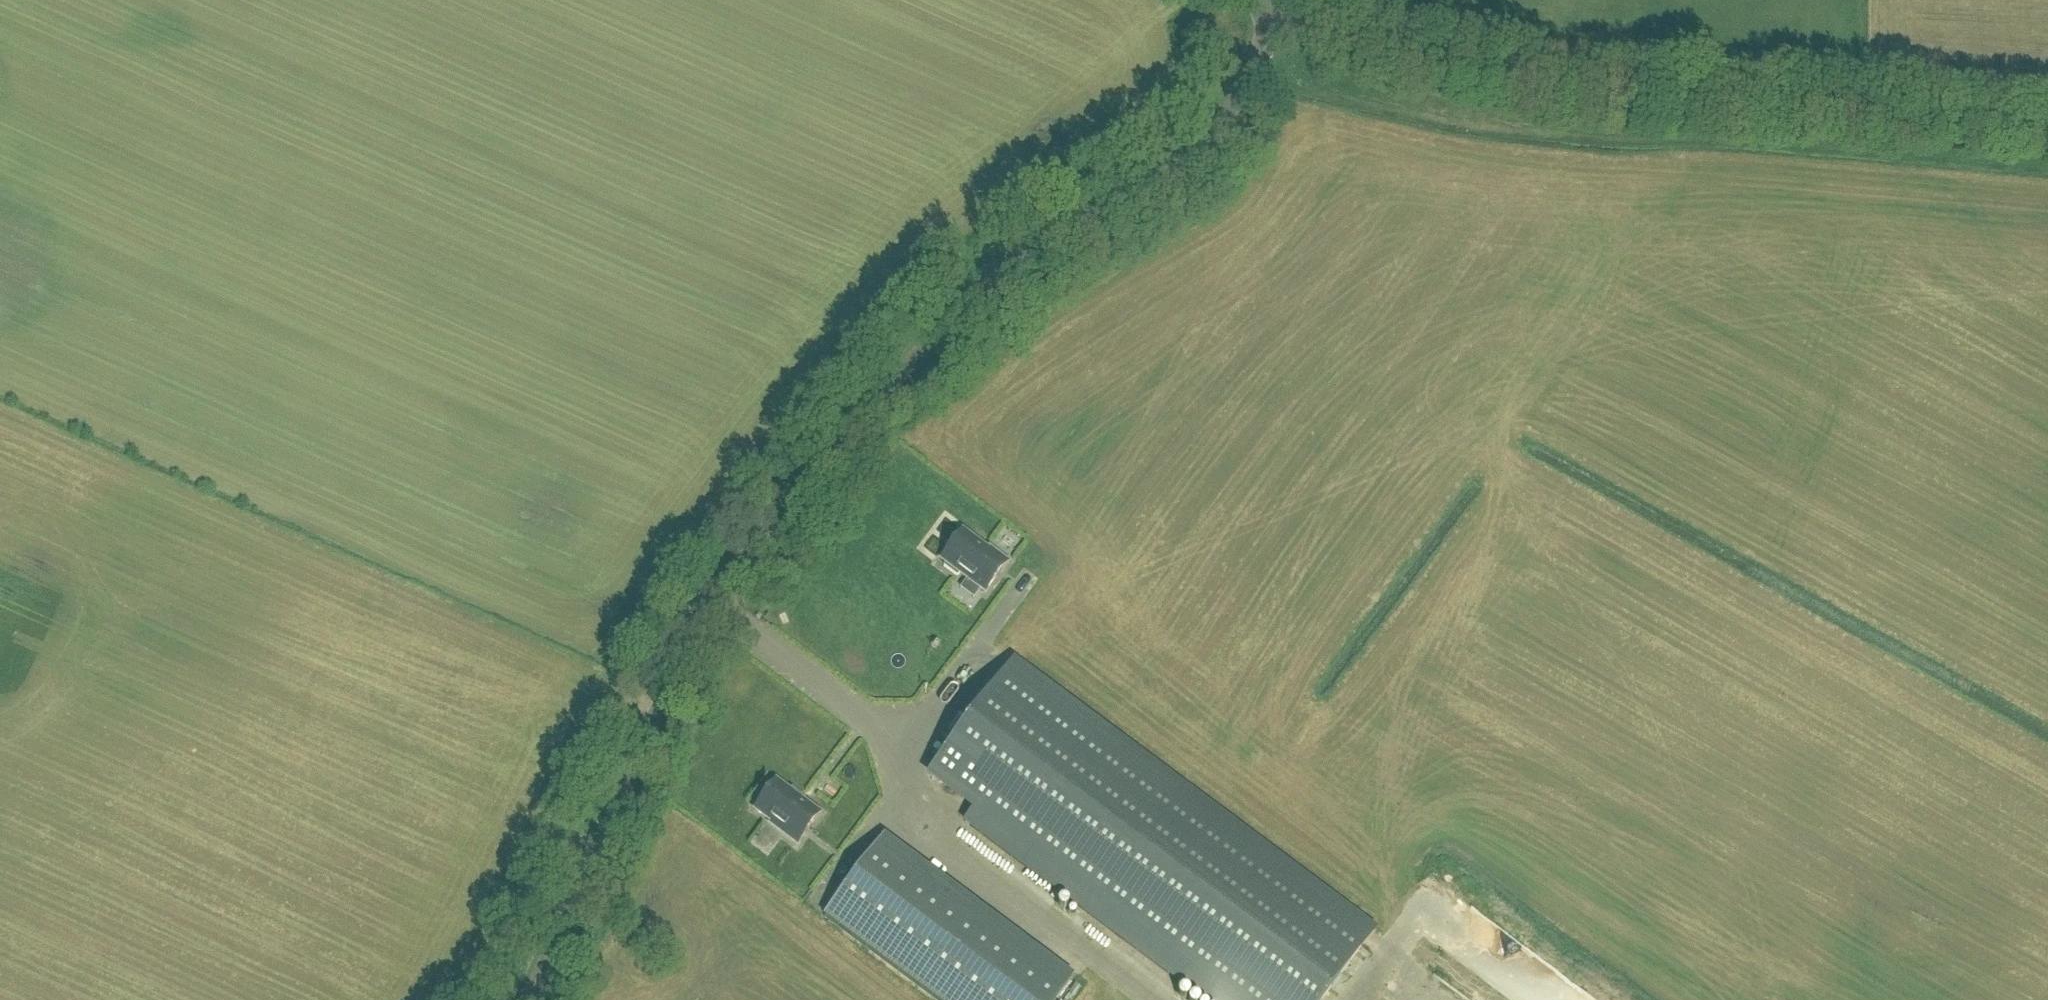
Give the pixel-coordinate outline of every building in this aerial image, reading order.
[(995,542),(1015,557),(1029,539),(1009,524),(995,542)] [(938,559),(943,563),(941,566),(954,576),(957,573),(983,591),(1005,560),(986,546),(985,548),(959,530),(938,559)] [(931,776),(976,810),(966,823),(1203,999),(1321,999),(1372,932),(1013,665),(931,776)] [(755,812),(783,832),(782,834),(799,846),(822,816),(803,802),(806,799),(793,790),(791,793),(777,783),(755,812)] [(828,916),(940,999),(1052,999),(1068,979),(884,841),(828,916)]
